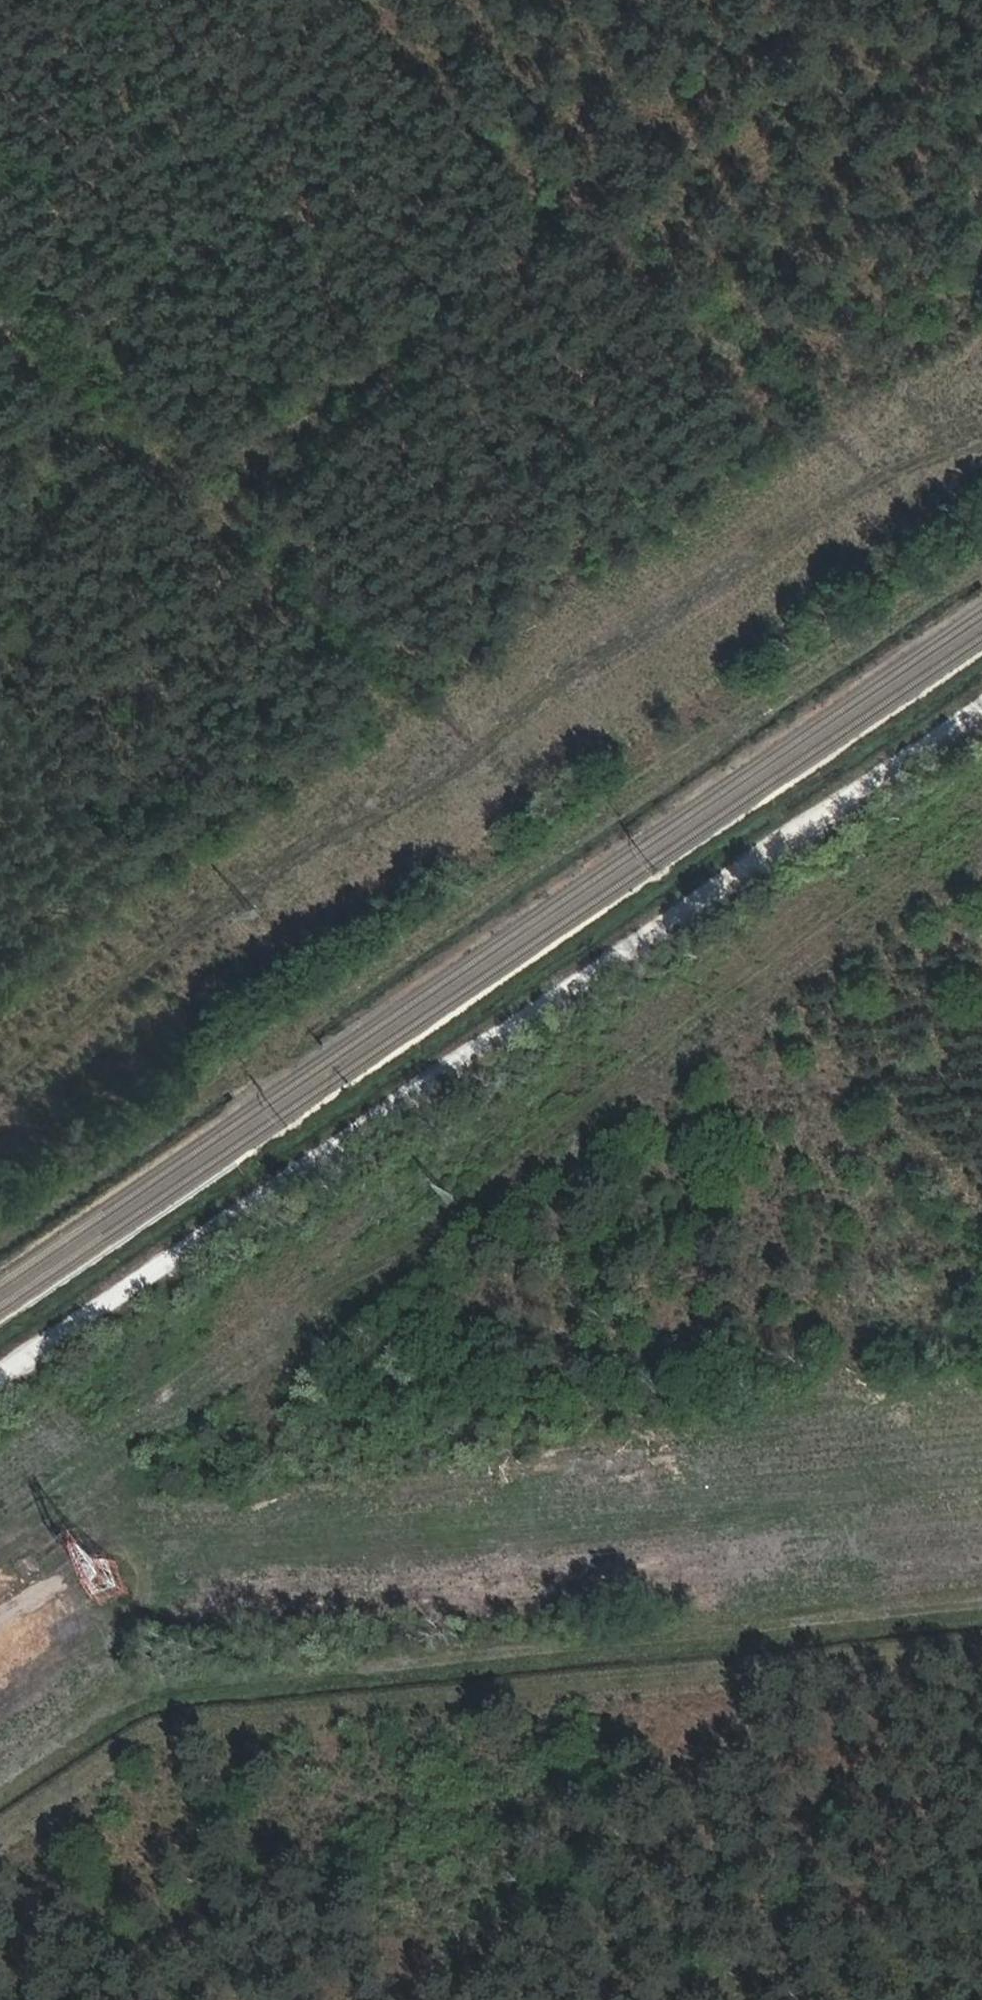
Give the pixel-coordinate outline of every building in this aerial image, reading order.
[(77,1569),(91,1602),(128,1586),(114,1554),(77,1569)]
